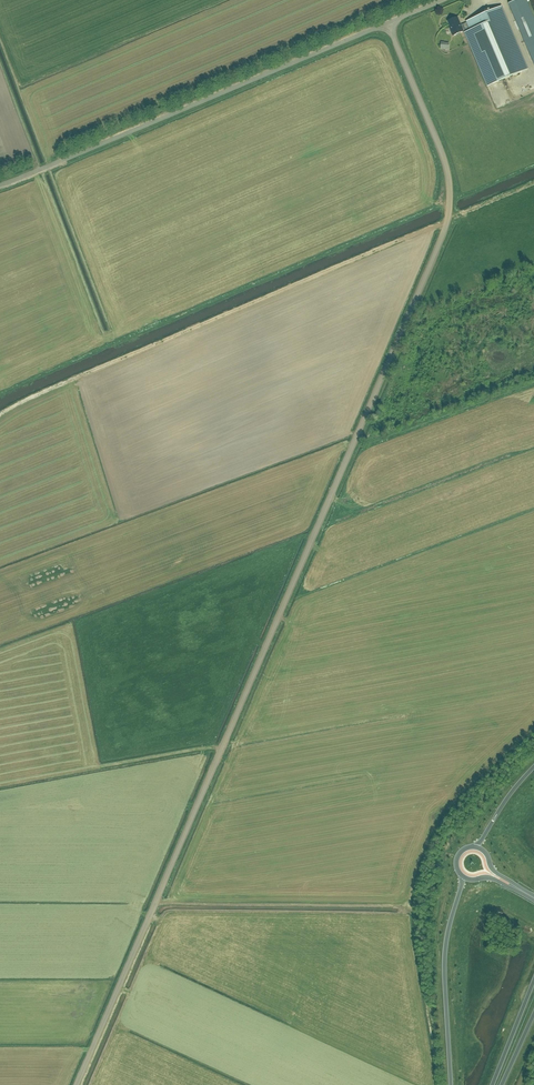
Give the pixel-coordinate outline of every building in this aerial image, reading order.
[(526,0),(519,0),(509,4),(525,43),(533,39),(533,19),(526,0)] [(502,7),(497,9),(467,22),(467,23),(461,26),(458,18),(448,22),(450,28),(453,36),(463,32),(463,31),(469,28),(470,30),(464,33),(487,87),(528,70),(502,7)] [(450,51),(450,42),(442,43),(442,52),(450,51)] [(505,98),(496,102),(498,107),(508,103),(505,98)]
